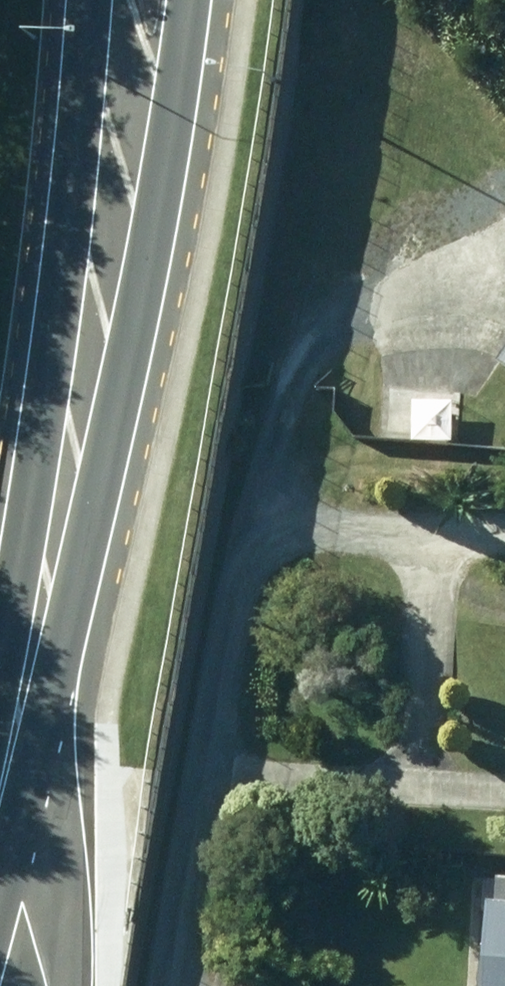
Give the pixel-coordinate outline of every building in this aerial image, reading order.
[(487,363),(504,375),(504,337),(487,363)] [(370,384),(366,462),(455,466),(459,389),(370,384)] [(475,900),(471,985),(504,985),(504,902),(475,900)]
